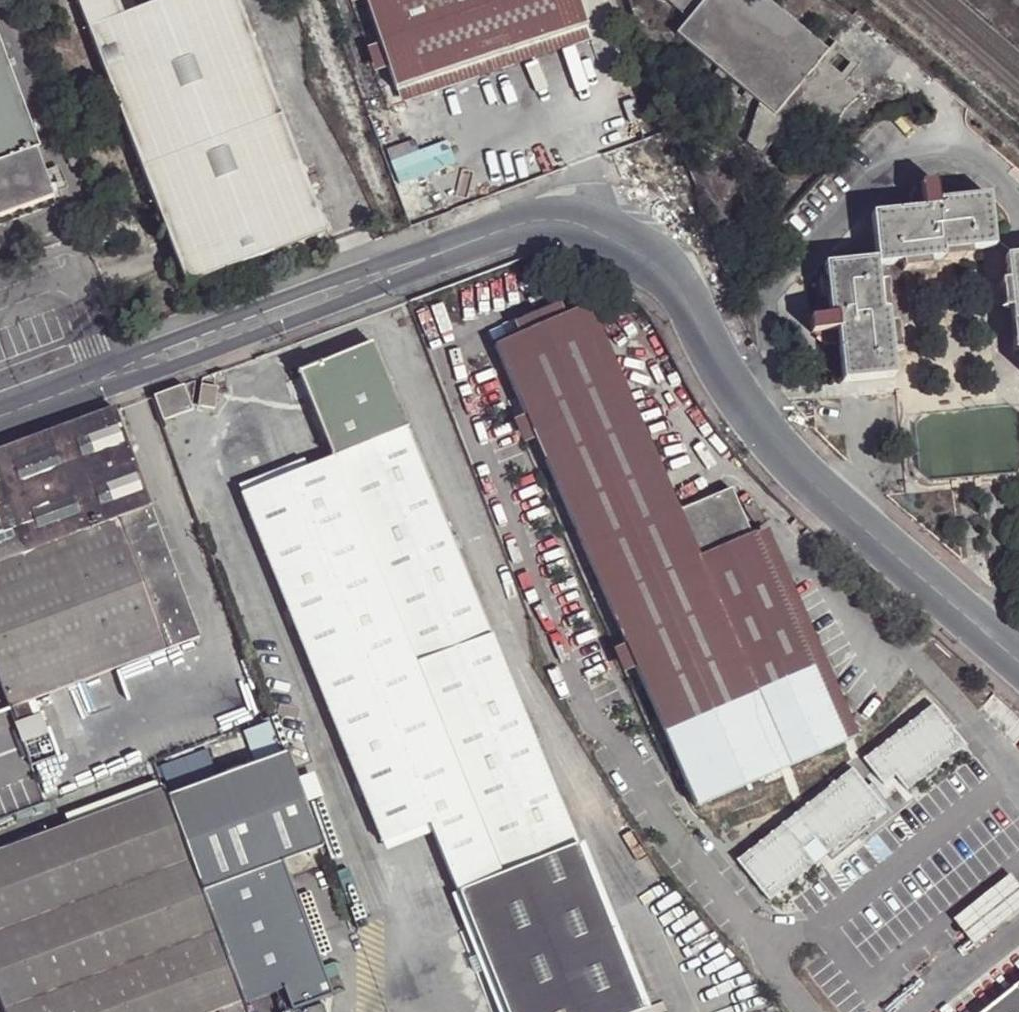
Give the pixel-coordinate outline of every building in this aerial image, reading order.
[(183,285),(324,232),(239,0),(159,0),(125,13),(121,0),(76,0),(183,285)] [(577,0),(364,0),(396,93),(587,27),(577,0)] [(771,0),(669,0),(688,17),(676,32),(758,101),(746,135),(763,149),(790,117),(825,142),(846,104),(856,94),(818,61),(829,48),(771,0)] [(587,27),(396,93),(399,105),(592,39),(587,27)] [(52,195),(35,146),(40,146),(0,40),(0,214),(52,195)] [(455,166),(446,141),(416,151),(413,141),(384,151),(397,186),(455,166)] [(878,261),(903,259),(930,256),(945,255),(944,248),(972,246),(995,243),(990,192),(939,197),(936,178),(922,179),(924,205),(872,210),(878,257),(878,261)] [(944,248),(945,255),(974,253),(972,246),(944,248)] [(1007,253),(1009,278),(1013,305),(1014,318),(1018,318),(1018,252),(1007,253)] [(930,256),(903,259),(904,268),(931,264),(930,256)] [(880,281),(878,261),(878,257),(826,262),(831,313),(812,315),(813,330),(839,327),(844,378),(895,373),(893,348),(891,322),(890,307),(882,307),(880,281)] [(1013,305),(1009,278),(1002,278),(1005,306),(1013,305)] [(888,280),(880,281),(882,307),(891,304),(888,280)] [(514,394),(537,442),(698,804),(845,737),(753,531),(750,531),(728,484),(678,506),(587,305),(494,347),(514,394)] [(891,322),(893,348),(901,347),(898,321),(891,322)] [(373,343),(301,370),(336,456),(242,495),(388,854),(437,834),(509,1011),(634,1011),(645,1007),(373,343)] [(190,381),(160,392),(168,417),(198,405),(190,381)] [(201,384),(198,405),(215,407),(217,386),(201,384)] [(511,454),(537,442),(514,394),(489,405),(511,454)] [(122,405),(0,451),(0,565),(121,513),(156,501),(122,405)] [(204,633),(156,501),(121,513),(171,646),(204,633)] [(33,696),(171,646),(121,513),(0,565),(0,681),(9,706),(33,696)] [(9,706),(0,681),(0,710),(9,706)] [(9,706),(14,720),(38,712),(33,696),(9,706)] [(168,792),(204,888),(323,843),(287,748),(168,792)] [(846,798),(867,785),(853,762),(832,775),(846,798)] [(243,997),(204,888),(168,792),(166,785),(0,848),(0,994),(7,1011),(205,1011),(217,1007),(241,998),(243,997)] [(763,871),(811,831),(790,806),(742,846),(763,871)] [(1017,876),(961,922),(981,948),(1018,917),(1018,879),(1017,876)] [(969,1011),(1018,1011),(1018,972),(969,1011)] [(217,1007),(219,1011),(239,1011),(245,1010),(241,998),(217,1007)]
